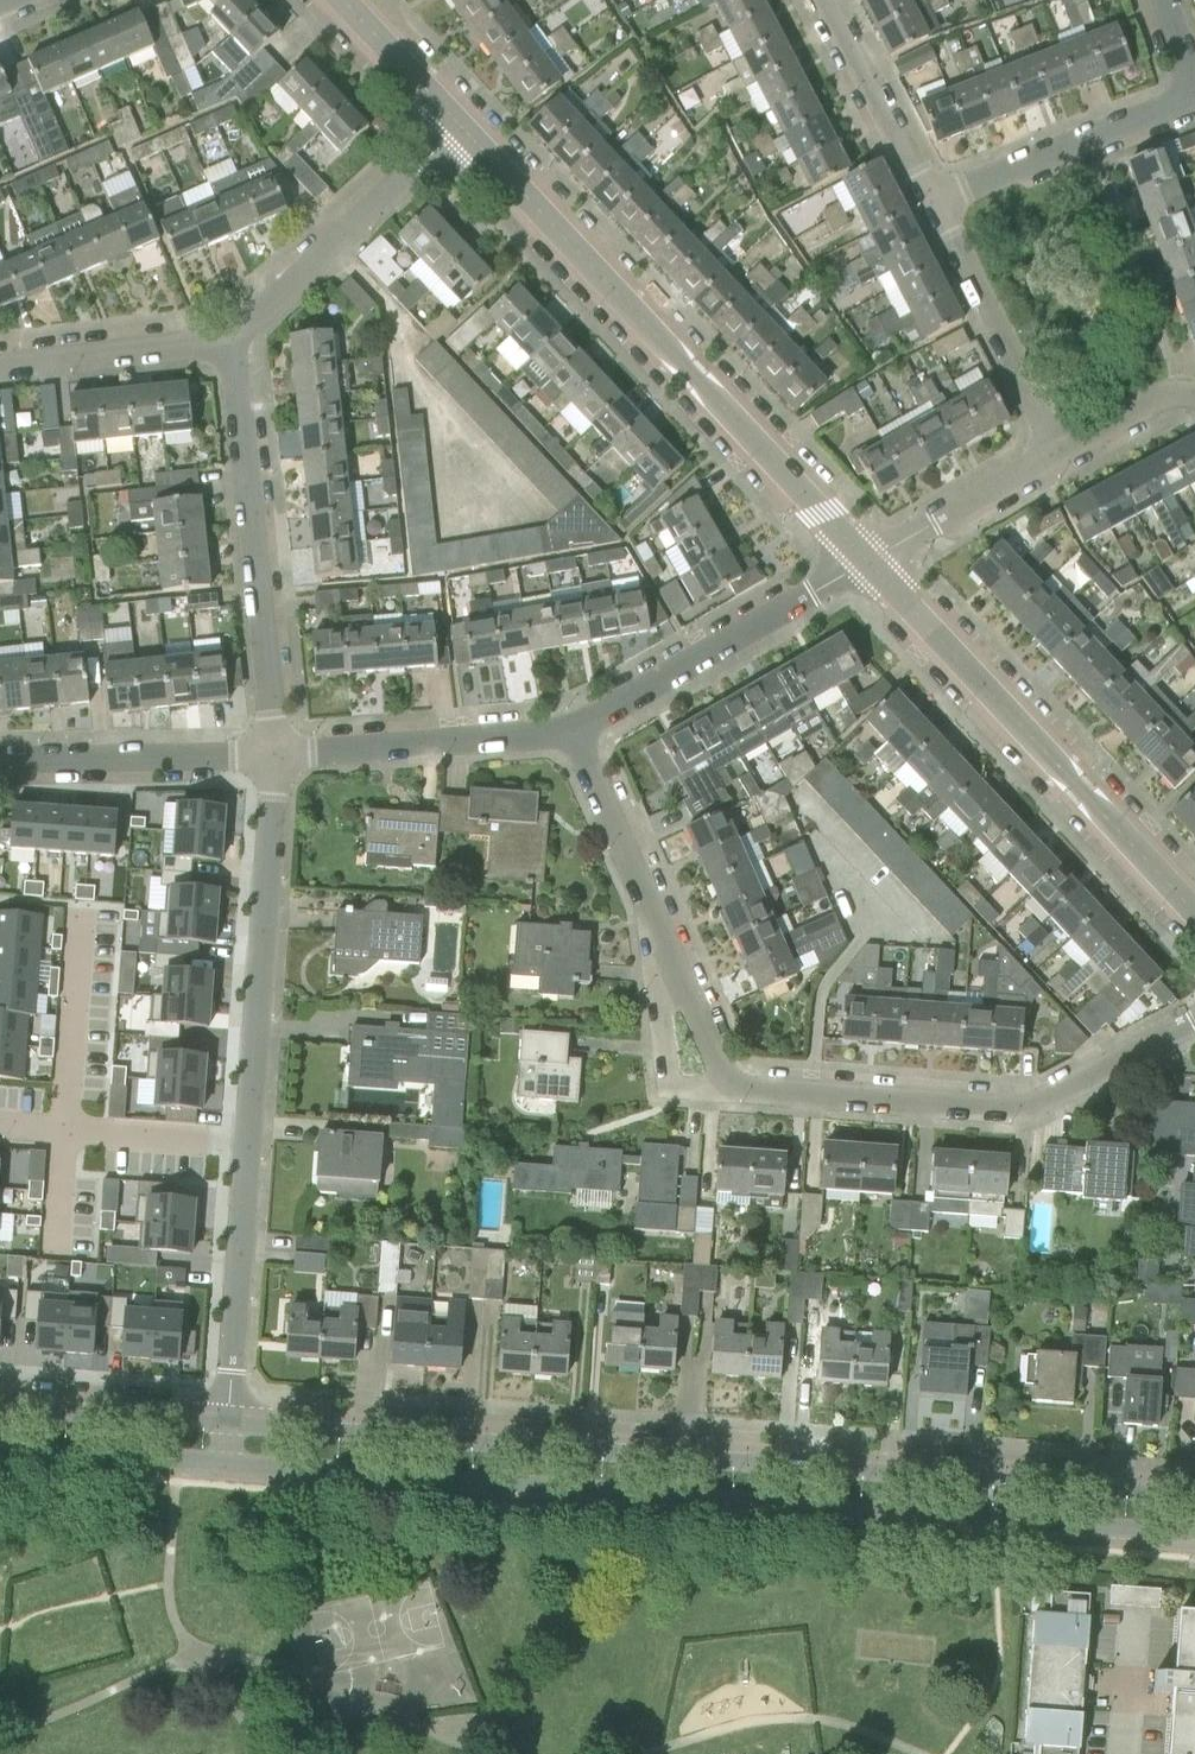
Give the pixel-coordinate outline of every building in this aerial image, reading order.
[(184,10),(208,0),(216,9),(210,15),(231,38),(260,11),(249,0),(179,0),(184,10)] [(457,9),(469,0),(451,0),(457,9)] [(501,0),(469,0),(457,9),(475,33),(508,9),(501,0)] [(761,0),(723,0),(717,3),(730,30),(767,11),(761,0)] [(909,1),(909,0),(870,0),(864,3),(878,30),(914,11),(915,11),(927,5),(927,4),(935,0),(911,0),(909,1)] [(927,5),(932,15),(949,6),(946,0),(935,0),(927,4),(927,5)] [(1076,8),(1077,8),(1074,0),(1061,0),(1066,12),(1076,8)] [(1083,26),(1095,21),(1087,0),(1074,0),(1077,8),(1076,8),(1083,26)] [(195,68),(182,36),(168,2),(156,9),(183,74),(184,73),(195,68)] [(632,14),(626,3),(618,7),(625,18),(632,14)] [(155,9),(154,8),(141,14),(140,12),(113,24),(128,60),(155,48),(168,79),(172,77),(182,99),(193,94),(184,73),(183,74),(156,9),(155,9)] [(1083,26),(1076,8),(1066,12),(1073,30),(1083,26)] [(525,33),(508,9),(475,33),(492,57),(525,33)] [(238,69),(223,83),(236,97),(238,99),(275,63),(263,50),(281,34),(260,11),(231,38),(218,48),(238,69)] [(744,57),(781,38),(767,11),(730,30),(744,57)] [(878,30),(892,57),(928,38),(915,11),(914,11),(878,30)] [(85,36),(100,72),(128,60),(113,24),(85,36)] [(1026,48),(1039,43),(1032,26),(1020,30),(1026,48)] [(701,45),(718,36),(713,27),(696,35),(701,45)] [(548,39),(555,49),(571,38),(563,28),(548,39)] [(1132,66),(1118,28),(1089,39),(1104,77),(1132,66)] [(1017,52),(1026,48),(1020,30),(1010,34),(1017,52)] [(543,58),(525,33),(492,57),(510,81),(543,58)] [(58,48),(73,84),(100,72),(85,36),(58,48)] [(723,47),(718,36),(701,45),(707,56),(723,47)] [(577,47),(571,38),(555,49),(562,59),(577,47)] [(729,98),(746,89),(758,83),(795,65),(781,38),(744,57),(732,63),(741,79),(724,88),(729,98)] [(1061,50),(1076,88),(1104,77),(1089,39),(1061,50)] [(895,63),(895,64),(902,77),(936,59),(929,46),(895,63)] [(58,48),(29,61),(39,84),(26,89),(41,125),(42,125),(56,158),(70,152),(56,119),(54,119),(44,96),(73,84),(58,48)] [(977,83),(993,121),(1021,110),(1006,72),(1005,72),(1000,60),(984,66),(977,48),(966,52),(973,69),(977,83)] [(1046,100),(1076,88),(1061,50),(1032,62),(1046,100)] [(962,74),(973,69),(966,52),(955,57),(962,74)] [(510,81),(528,106),(561,82),(543,58),(510,81)] [(307,61),(289,78),(275,63),(238,99),(249,111),(275,86),(299,112),(328,84),(307,61)] [(1006,72),(1021,110),(1046,100),(1032,62),(1006,72)] [(772,110),(808,91),(795,65),(758,83),(772,110)] [(11,95),(13,94),(0,66),(0,119),(18,111),(11,95)] [(917,91),(921,105),(914,109),(928,136),(933,134),(937,143),(965,132),(950,94),(948,95),(942,82),(917,91)] [(236,97),(223,83),(196,106),(200,113),(236,97)] [(993,121),(977,83),(950,94),(965,132),(993,121)] [(311,124),(275,157),(284,167),(297,155),(320,133),(348,106),(355,100),(347,91),(340,97),(328,84),(299,112),(311,124)] [(751,100),(746,89),(729,98),(734,109),(751,100)] [(584,105),(591,113),(605,100),(597,91),(584,105)] [(605,100),(613,108),(622,99),(614,91),(605,100)] [(822,117),(808,91),(772,110),(785,136),(822,117)] [(605,100),(591,113),(580,123),(551,150),(572,172),(601,145),(612,134),(600,121),(614,108),(605,100)] [(559,101),(531,128),(551,150),(580,123),(559,101)] [(213,115),(219,127),(239,118),(234,106),(213,115)] [(320,133),(324,138),(325,137),(341,154),(369,128),(348,106),(320,133)] [(122,123),(131,143),(142,138),(129,108),(118,113),(122,123)] [(219,127),(213,115),(190,125),(196,137),(219,127)] [(822,117),(785,136),(799,163),(835,144),(822,117)] [(120,148),(131,143),(122,123),(111,128),(120,148)] [(56,158),(42,125),(41,125),(27,131),(41,165),(56,158)] [(158,139),(163,151),(184,142),(179,130),(158,139)] [(756,151),(773,142),(768,132),(751,141),(756,151)] [(612,157),(601,145),(572,172),(592,193),(621,166),(632,157),(632,156),(646,143),(647,142),(638,133),(612,157)] [(1190,148),(1191,150),(1194,149),(1194,134),(1186,138),(1190,148)] [(163,151),(158,139),(130,151),(136,163),(163,151)] [(110,142),(88,151),(94,164),(115,154),(110,142)] [(779,153),(773,142),(756,151),(762,162),(779,153)] [(632,156),(632,157),(640,165),(654,151),(646,143),(632,156)] [(814,190),(850,171),(835,144),(799,163),(814,190)] [(72,173),(94,164),(88,151),(67,161),(72,173)] [(1163,151),(1129,164),(1140,195),(1174,182),(1163,151)] [(297,155),(284,167),(317,201),(329,189),(297,155)] [(894,190),(880,161),(844,180),(858,208),(894,190)] [(34,176),(39,187),(61,178),(56,166),(34,176)] [(612,215),(642,188),(621,166),(592,193),(612,215)] [(776,188),(793,179),(787,169),(770,177),(776,188)] [(251,188),(244,172),(240,174),(262,224),(288,212),(273,178),(251,188)] [(233,236),(262,224),(240,174),(211,186),(217,202),(218,201),(233,236)] [(39,187),(34,176),(12,185),(17,196),(39,187)] [(654,201),(642,188),(612,215),(633,237),(662,210),(673,200),(672,200),(687,186),(679,177),(654,201)] [(1151,224),(1185,211),(1174,182),(1140,195),(1151,224)] [(695,195),(687,186),(672,200),(673,200),(681,208),(695,195)] [(137,187),(108,199),(114,213),(143,201),(137,187)] [(872,234),(908,216),(894,190),(858,208),(872,234)] [(182,196),(155,208),(177,261),(205,249),(190,213),(182,196)] [(190,213),(205,249),(233,236),(218,201),(217,202),(190,213)] [(828,223),(846,214),(840,203),(823,212),(828,223)] [(132,252),(160,240),(145,205),(117,217),(132,252)] [(105,264),(132,252),(117,217),(106,222),(99,210),(94,207),(89,208),(81,211),(89,229),(90,229),(105,264)] [(430,209),(400,237),(421,260),(451,232),(430,209)] [(653,258),(682,231),(662,210),(633,237),(653,258)] [(1194,243),(1194,239),(1185,211),(1151,224),(1163,255),(1194,243)] [(851,225),(846,214),(828,223),(834,234),(851,225)] [(872,234),(879,247),(864,255),(863,258),(850,265),(851,266),(845,268),(843,276),(845,281),(855,276),(921,242),(908,216),(872,234)] [(720,221),(694,244),(682,231),(653,258),(673,280),(728,229),(720,221)] [(723,275),(734,265),(722,252),(744,231),(736,223),(728,230),(728,229),(673,280),(695,303),(723,275)] [(62,241),(77,276),(105,264),(90,229),(89,229),(62,241)] [(441,282),(472,254),(451,232),(421,260),(441,282)] [(381,236),(357,257),(367,268),(388,290),(397,282),(405,275),(392,260),(399,254),(381,236)] [(50,288),(77,276),(62,241),(34,253),(50,288)] [(934,267),(921,242),(855,276),(845,281),(851,292),(878,278),(878,279),(886,293),(934,267)] [(1194,275),(1194,243),(1163,255),(1173,283),(1194,275)] [(7,265),(22,300),(50,288),(34,253),(7,265)] [(462,304),(492,276),(472,254),(441,282),(462,304)] [(829,272),(823,260),(812,266),(818,278),(829,272)] [(22,300),(7,265),(0,268),(0,310),(22,300)] [(747,278),(754,287),(768,273),(761,265),(747,278)] [(948,294),(934,267),(886,293),(895,310),(900,319),(948,294)] [(743,297),(714,324),(735,346),(764,319),(776,308),(764,295),(777,283),(768,273),(754,287),(755,287),(743,297)] [(743,297),(723,275),(695,303),(714,324),(743,297)] [(1194,311),(1194,275),(1173,283),(1185,315),(1194,311)] [(351,279),(350,279),(338,291),(364,319),(377,306),(351,279)] [(408,312),(425,297),(429,293),(419,281),(406,292),(397,282),(388,290),(408,312)] [(509,338),(540,310),(519,287),(490,314),(484,307),(447,343),(460,356),(495,323),(509,338)] [(927,340),(962,322),(948,294),(900,319),(906,330),(919,324),(927,340)] [(558,327),(573,318),(563,299),(547,308),(558,327)] [(796,330),(810,317),(802,308),(787,321),(796,330)] [(425,329),(437,342),(458,322),(446,310),(425,329)] [(560,331),(540,310),(509,338),(530,359),(560,331)] [(878,319),(883,328),(900,319),(895,310),(878,319)] [(1185,315),(1194,342),(1194,311),(1185,315)] [(818,326),(810,317),(796,330),(804,339),(818,326)] [(755,368),(784,341),(764,319),(735,346),(755,368)] [(900,319),(883,328),(889,339),(906,330),(900,319)] [(970,343),(963,330),(935,344),(942,358),(970,343)] [(530,359),(551,382),(581,354),(560,331),(530,359)] [(335,363),(332,333),(291,337),(294,368),(335,363)] [(824,361),(838,347),(830,339),(816,353),(824,361)] [(776,390),(805,362),(784,341),(755,368),(776,390)] [(444,370),(454,361),(436,342),(427,351),(444,370)] [(474,371),(482,363),(470,350),(462,359),(474,371)] [(444,370),(427,351),(417,360),(435,379),(444,370)] [(541,391),(553,403),(562,413),(572,404),(602,376),(581,354),(551,382),(541,391)] [(385,376),(383,358),(371,359),(373,377),(385,376)] [(463,371),(454,361),(444,370),(435,379),(444,388),(463,371)] [(335,363),(294,368),(298,398),(339,393),(339,394),(351,392),(348,362),(335,363)] [(776,390),(796,412),(826,385),(805,362),(776,390)] [(482,363),(474,371),(494,393),(503,385),(482,363)] [(444,388),(453,398),(472,380),(463,371),(444,388)] [(915,376),(915,377),(920,386),(926,383),(920,373),(915,376)] [(962,400),(983,435),(1009,420),(983,374),(956,390),(962,400)] [(602,376),(572,404),(593,426),(622,398),(602,376)] [(453,398),(462,408),(481,390),(472,380),(453,398)] [(957,450),(983,435),(962,400),(950,407),(943,394),(940,396),(931,380),(920,386),(930,403),(957,450)] [(855,388),(862,401),(875,393),(868,381),(855,388)] [(164,435),(194,432),(188,384),(158,388),(164,435)] [(60,429),(55,385),(41,387),(45,431),(59,430),(60,430),(60,429)] [(504,386),(503,385),(494,393),(515,415),(524,407),(512,394),(510,396),(502,388),(504,386)] [(930,403),(920,386),(911,391),(919,408),(930,403)] [(134,438),(164,435),(158,388),(129,391),(134,438)] [(853,388),(811,415),(819,428),(844,412),(849,419),(865,409),(853,388)] [(17,433),(12,390),(0,392),(0,435),(17,433)] [(397,418),(411,416),(408,390),(394,391),(397,418)] [(462,408),(471,417),(490,400),(481,390),(462,408)] [(104,442),(134,438),(129,391),(99,394),(104,442)] [(298,398),(301,428),(342,424),(339,394),(339,393),(298,398)] [(104,442),(99,394),(70,397),(73,428),(75,445),(104,442)] [(613,448),(643,420),(622,398),(593,426),(604,438),(591,450),(600,460),(613,448)] [(471,417),(479,427),(498,409),(490,400),(471,417)] [(377,420),(389,419),(387,401),(375,402),(377,420)] [(911,430),(931,465),(957,450),(930,403),(919,408),(904,417),(911,430)] [(527,429),(537,438),(545,430),(536,421),(524,407),(515,415),(527,429)] [(479,427),(488,436),(507,419),(498,409),(479,427)] [(411,416),(397,418),(398,431),(425,428),(424,415),(411,417),(411,416)] [(391,436),(389,419),(377,420),(379,437),(391,436)] [(488,436),(497,446),(516,428),(507,419),(488,436)] [(634,470),(663,442),(643,420),(613,448),(634,470)] [(304,458),(345,454),(342,424),(301,428),(304,458)] [(59,430),(63,458),(76,457),(74,445),(75,445),(73,428),(60,429),(60,430),(59,430)] [(400,444),(426,441),(425,428),(398,431),(400,444)] [(497,446),(506,456),(525,438),(516,428),(497,446)] [(553,438),(545,430),(537,438),(556,459),(565,451),(553,438)] [(911,430),(885,445),(905,480),(931,465),(911,430)] [(56,451),(54,433),(40,435),(41,452),(56,451)] [(506,456),(515,465),(534,448),(525,438),(506,456)] [(1170,451),(1189,487),(1194,484),(1194,438),(1170,451)] [(400,444),(401,457),(428,454),(426,441),(400,444)] [(634,470),(646,483),(643,487),(648,493),(624,517),(631,525),(670,490),(664,483),(684,465),(663,442),(634,470)] [(885,445),(876,450),(866,447),(848,458),(859,476),(866,472),(879,495),(905,480),(885,445)] [(515,465),(524,475),(543,457),(534,448),(515,465)] [(585,474),(565,451),(556,459),(577,481),(585,474)] [(1144,466),(1163,501),(1189,487),(1170,451),(1144,466)] [(307,488),(349,483),(345,454),(304,458),(307,488)] [(402,470),(429,467),(428,454),(401,457),(402,470)] [(76,457),(63,458),(66,481),(78,479),(76,457)] [(524,475),(533,484),(552,467),(543,457),(524,475)] [(384,480),(395,478),(394,461),(382,462),(384,480)] [(1117,480),(1137,516),(1153,507),(1175,549),(1186,543),(1179,531),(1170,514),(1169,514),(1163,501),(1144,466),(1117,480)] [(404,483),(431,480),(429,467),(402,470),(404,483)] [(533,484),(542,494),(561,476),(552,467),(533,484)] [(199,484),(198,470),(168,473),(170,487),(178,486),(178,487),(199,484)] [(108,472),(109,486),(122,485),(121,471),(108,472)] [(98,488),(109,486),(108,472),(97,473),(98,488)] [(168,473),(155,474),(157,488),(170,487),(168,473)] [(607,496),(585,474),(577,481),(598,505),(607,496)] [(542,494),(551,504),(570,486),(561,476),(542,494)] [(655,538),(667,531),(677,547),(713,526),(698,500),(706,495),(694,476),(681,489),(668,502),(674,512),(648,527),(655,538)] [(397,495),(395,478),(384,480),(386,497),(397,495)] [(432,493),(431,480),(404,483),(405,496),(432,493)] [(1091,494),(1110,530),(1137,516),(1117,480),(1091,494)] [(311,517),(352,513),(349,483),(307,488),(311,517)] [(132,520),(156,517),(158,532),(204,527),(201,498),(179,500),(178,487),(178,486),(170,487),(157,488),(157,489),(128,493),(132,520)] [(579,496),(570,486),(551,504),(560,513),(579,496)] [(4,493),(0,494),(0,524),(24,521),(22,501),(14,492),(4,493)] [(407,509),(433,506),(432,493),(405,496),(407,509)] [(1091,494),(1064,508),(1083,544),(1110,530),(1091,494)] [(622,542),(579,496),(560,513),(560,514),(545,528),(549,554),(622,542)] [(67,504),(69,516),(83,514),(82,503),(67,504)] [(408,522),(435,519),(433,506),(407,509),(408,522)] [(1170,514),(1179,531),(1190,525),(1181,508),(1170,514)] [(1059,511),(1038,523),(1043,533),(1065,522),(1059,511)] [(314,548),(355,544),(352,513),(311,517),(314,548)] [(83,514),(69,516),(70,529),(85,528),(83,514)] [(408,522),(409,535),(436,532),(435,519),(408,522)] [(24,521),(0,524),(0,553),(26,550),(24,521)] [(390,540),(402,539),(400,521),(389,522),(390,540)] [(1038,523),(1025,529),(1031,540),(1043,533),(1038,523)] [(692,573),(728,552),(713,526),(677,547),(692,573)] [(208,556),(204,527),(158,532),(161,562),(208,556)] [(540,528),(527,531),(531,556),(544,554),(540,528)] [(531,556),(527,531),(514,533),(519,559),(531,556)] [(414,577),(441,572),(436,546),(438,545),(436,532),(409,535),(414,577)] [(519,559),(514,533),(501,535),(506,561),(519,559)] [(506,561),(501,535),(488,537),(493,563),(506,561)] [(1126,559),(1138,553),(1129,536),(1117,542),(1126,559)] [(493,563),(488,537),(475,539),(480,565),(493,563)] [(404,556),(402,539),(390,540),(392,557),(404,556)] [(480,565),(475,539),(462,541),(467,568),(480,565)] [(467,568),(462,541),(449,544),(454,570),(467,568)] [(1043,541),(1030,554),(1041,565),(1054,552),(1043,541)] [(1021,564),(1000,543),(971,570),(991,592),(1021,564)] [(314,548),(317,578),(359,574),(355,544),(314,548)] [(436,546),(441,572),(454,570),(449,544),(438,545),(436,546)] [(604,552),(607,564),(625,561),(623,549),(604,552)] [(36,580),(14,583),(12,568),(42,566),(40,550),(26,551),(26,550),(0,553),(0,598),(28,595),(37,594),(36,580)] [(1163,563),(1173,556),(1170,551),(1159,557),(1163,563)] [(607,564),(604,552),(588,555),(590,567),(607,564)] [(748,558),(736,566),(728,552),(692,573),(707,599),(730,585),(737,597),(767,580),(748,558)] [(666,553),(655,559),(644,564),(652,580),(664,574),(675,568),(666,553)] [(95,569),(110,567),(108,555),(94,557),(95,569)] [(164,592),(211,587),(208,556),(161,562),(164,592)] [(1092,581),(1101,573),(1086,556),(1076,564),(1092,581)] [(575,558),(546,563),(548,574),(577,569),(575,558)] [(548,574),(546,563),(529,566),(531,577),(548,574)] [(1011,614),(1042,587),(1021,564),(991,592),(1011,614)] [(1123,587),(1138,578),(1131,566),(1112,576),(1123,587)] [(112,580),(110,567),(95,569),(97,582),(112,580)] [(1159,600),(1175,591),(1158,567),(1143,577),(1159,600)] [(485,574),(488,585),(507,582),(505,570),(485,574)] [(1101,573),(1092,581),(1109,598),(1117,590),(1101,573)] [(488,585),(485,574),(447,581),(449,592),(488,585)] [(1053,577),(1042,587),(1011,614),(1032,636),(1074,598),(1064,587),(1064,588),(1053,577)] [(583,602),(591,642),(620,637),(613,597),(614,596),(611,581),(582,587),(584,602),(583,602)] [(675,618),(691,608),(675,582),(659,591),(675,618)] [(401,586),(401,598),(420,596),(419,584),(401,586)] [(384,599),(401,598),(401,586),(383,587),(384,599)] [(340,603),(342,603),(359,601),(358,589),(339,591),(340,603)] [(620,637),(650,631),(650,630),(655,629),(669,621),(650,590),(614,596),(613,597),(620,637)] [(315,593),(316,612),(342,610),(342,603),(340,603),(339,591),(315,593)] [(219,608),(218,594),(217,594),(187,597),(189,612),(219,608)] [(20,611),(29,610),(28,595),(0,598),(0,612),(20,610),(20,611)] [(29,597),(31,608),(46,606),(45,595),(29,597)] [(524,613),(532,652),(561,647),(554,607),(551,595),(522,601),(524,613)] [(1074,598),(1032,636),(1052,657),(1082,630),(1083,631),(1094,621),(1074,598)] [(172,599),(158,601),(159,614),(173,613),(172,599)] [(147,616),(159,614),(158,601),(146,602),(147,616)] [(554,607),(561,647),(591,642),(583,602),(554,607)] [(129,604),(105,605),(107,627),(131,626),(129,604)] [(106,639),(102,606),(89,608),(92,641),(106,639)] [(77,609),(81,642),(92,641),(89,608),(77,609)] [(457,666),(501,658),(494,618),(492,609),(452,616),(454,625),(450,626),(457,666)] [(20,611),(20,610),(0,612),(0,627),(21,624),(20,611)] [(501,658),(532,652),(524,613),(494,618),(501,658)] [(377,671),(407,669),(404,627),(403,614),(373,617),(377,671)] [(343,618),(344,633),(343,633),(347,674),(377,671),(373,617),(374,616),(343,618)] [(1113,642),(1127,629),(1119,620),(1104,634),(1113,642)] [(404,627),(407,669),(438,666),(435,624),(404,627)] [(1137,640),(1127,629),(1113,642),(1123,652),(1137,640)] [(1052,657),(1072,679),(1103,651),(1083,631),(1082,630),(1052,657)] [(343,633),(313,636),(316,676),(347,674),(343,633)] [(859,697),(849,679),(864,671),(844,636),(818,651),(838,686),(845,698),(855,716),(879,702),(879,703),(893,689),(883,679),(869,692),(859,697)] [(194,657),(199,704),(229,701),(222,639),(193,642),(194,657)] [(105,666),(110,714),(140,711),(136,663),(134,642),(105,645),(107,666),(105,666)] [(1094,702),(1115,724),(1145,696),(1144,695),(1155,687),(1173,668),(1189,654),(1183,644),(1149,674),(1137,661),(1123,673),(1124,674),(1094,702)] [(812,701),(838,686),(818,651),(791,666),(812,701)] [(1103,651),(1072,679),(1094,702),(1124,674),(1123,673),(1103,651)] [(1194,665),(1194,661),(1189,654),(1173,668),(1182,677),(1194,665)] [(60,706),(90,703),(85,656),(55,659),(60,706)] [(164,660),(170,707),(199,704),(194,657),(164,660)] [(30,710),(60,706),(55,659),(25,662),(30,710)] [(140,711),(170,707),(164,660),(136,663),(140,711)] [(30,710),(25,662),(0,665),(0,701),(1,713),(30,710)] [(766,680),(794,729),(819,714),(812,701),(791,666),(766,680)] [(768,745),(794,731),(793,729),(794,729),(766,680),(739,696),(768,745)] [(1155,687),(1144,695),(1145,696),(1115,724),(1135,746),(1175,709),(1155,687)] [(917,715),(896,693),(867,721),(887,743),(888,743),(917,715)] [(741,758),(742,760),(746,758),(768,745),(739,696),(713,711),(734,746),(741,758)] [(845,698),(833,705),(848,731),(858,722),(855,717),(855,716),(845,698)] [(1175,709),(1135,746),(1156,768),(1186,740),(1194,731),(1194,730),(1186,720),(1175,709)] [(734,746),(713,711),(687,726),(707,761),(714,773),(741,758),(734,746)] [(1186,720),(1194,730),(1194,712),(1186,720)] [(888,743),(887,743),(878,752),(878,753),(875,755),(896,777),(938,737),(917,715),(888,743)] [(714,773),(707,761),(687,726),(661,741),(681,776),(677,778),(689,799),(683,802),(693,820),(730,800),(714,773)] [(910,787),(919,796),(959,759),(938,737),(896,777),(907,789),(910,787)] [(1176,790),(1194,771),(1194,749),(1186,740),(1156,768),(1176,790)] [(856,756),(864,766),(875,755),(878,753),(878,752),(869,743),(856,756)] [(804,780),(816,769),(807,753),(794,760),(793,757),(780,765),(789,780),(794,789),(804,780)] [(754,772),(746,758),(742,760),(750,774),(754,772)] [(939,817),(940,818),(949,809),(979,781),(959,759),(919,796),(905,809),(913,817),(922,809),(934,821),(939,817)] [(817,769),(816,769),(804,780),(814,791),(836,770),(827,760),(817,769)] [(846,780),(836,770),(814,791),(824,801),(846,780)] [(762,793),(750,774),(740,780),(751,799),(762,793)] [(856,791),(846,780),(824,801),(834,812),(856,791)] [(979,781),(949,809),(970,831),(1000,804),(979,781)] [(910,787),(907,789),(896,799),(905,809),(919,796),(910,787)] [(547,825),(537,824),(539,794),(471,789),(470,800),(441,798),(439,816),(438,832),(439,832),(493,836),(490,879),(543,883),(547,825)] [(866,801),(856,791),(834,812),(844,822),(866,801)] [(1171,813),(1193,836),(1194,835),(1194,791),(1171,813)] [(793,814),(785,798),(768,792),(755,798),(767,825),(793,814)] [(876,812),(866,801),(844,822),(854,833),(876,812)] [(224,835),(226,808),(180,804),(178,831),(224,835)] [(1020,825),(1000,804),(970,831),(991,853),(1020,825)] [(11,850),(38,852),(41,809),(14,807),(11,850)] [(63,854),(67,811),(41,809),(38,852),(63,854)] [(438,832),(439,816),(369,810),(366,855),(367,855),(367,867),(413,870),(413,867),(437,869),(439,832),(438,832)] [(89,856),(92,813),(67,811),(63,854),(89,856)] [(725,811),(708,819),(688,828),(700,855),(737,839),(725,811)] [(886,822),(876,812),(854,833),(864,843),(886,822)] [(89,856),(116,858),(119,815),(92,813),(89,856)] [(145,829),(146,819),(132,818),(131,828),(145,829)] [(896,833),(886,822),(864,843),(874,854),(896,833)] [(1020,825),(991,853),(1011,875),(1041,848),(1020,825)] [(756,845),(773,837),(767,826),(750,834),(756,845)] [(960,839),(951,830),(937,843),(947,854),(961,841),(960,839)] [(224,835),(178,831),(176,858),(222,861),(224,835)] [(906,843),(896,833),(874,854),(883,864),(906,843)] [(712,883),(749,866),(737,839),(700,855),(712,883)] [(961,841),(947,854),(954,862),(968,849),(961,841)] [(797,878),(816,869),(805,843),(785,851),(797,878)] [(915,854),(906,843),(883,864),(893,875),(915,854)] [(1061,869),(1041,848),(1011,875),(1032,897),(1061,869)] [(925,864),(915,854),(893,875),(903,885),(925,864)] [(762,860),(749,866),(712,883),(724,911),(761,894),(775,889),(762,860)] [(935,875),(925,864),(903,885),(913,896),(935,875)] [(822,883),(826,881),(820,867),(816,869),(822,883)] [(816,869),(797,878),(793,880),(798,893),(807,889),(814,903),(829,897),(822,883),(816,869)] [(1082,891),(1061,869),(1032,897),(1052,919),(1082,891)] [(945,886),(935,875),(913,896),(923,906),(945,886)] [(36,883),(26,882),(25,896),(35,897),(36,883)] [(975,909),(985,901),(968,882),(958,890),(975,909)] [(35,897),(44,898),(45,883),(36,883),(35,897)] [(77,886),(76,900),(86,901),(87,887),(77,886)] [(955,896),(945,886),(923,906),(933,917),(955,896)] [(86,901),(95,901),(96,887),(87,887),(86,901)] [(174,887),(172,914),(218,917),(220,891),(174,887)] [(1102,913),(1082,891),(1052,919),(1073,941),(1102,913)] [(736,937),(773,921),(761,894),(724,911),(736,937)] [(965,907),(955,896),(933,917),(943,927),(965,907)] [(425,907),(437,908),(437,913),(466,914),(467,901),(426,899),(425,907)] [(985,901),(975,909),(990,926),(1000,917),(985,901)] [(334,967),(335,967),(335,974),(363,976),(366,975),(372,969),(381,962),(420,965),(423,917),(387,915),(388,906),(386,905),(386,902),(377,902),(374,903),(362,913),(338,911),(334,967)] [(965,907),(943,927),(952,938),(975,917),(965,907)] [(124,920),(138,921),(139,912),(125,910),(124,920)] [(39,950),(41,916),(0,913),(0,947),(39,950)] [(1123,935),(1102,913),(1073,941),(1091,961),(1093,963),(1123,935)] [(218,917),(172,914),(170,941),(216,944),(218,917)] [(786,915),(773,921),(736,937),(749,966),(786,950),(841,927),(836,914),(793,931),(786,915)] [(1018,931),(1028,942),(1042,929),(1032,918),(1018,931)] [(573,998),(575,983),(579,984),(579,980),(588,981),(592,934),(561,931),(561,929),(517,926),(514,976),(541,978),(539,995),(573,998)] [(798,976),(791,962),(815,951),(823,970),(830,966),(848,943),(841,927),(786,950),(749,966),(761,993),(798,976)] [(1049,936),(1042,929),(1028,942),(1036,949),(1049,936)] [(1113,984),(1143,956),(1123,935),(1093,963),(1091,961),(1081,970),(1067,984),(1060,990),(1068,999),(1072,996),(1073,997),(1101,971),(1111,982),(1113,984)] [(70,943),(56,942),(55,952),(69,953),(70,943)] [(842,976),(837,983),(863,985),(861,1001),(845,999),(842,1040),(873,1042),(877,1002),(875,1002),(877,987),(878,987),(880,968),(878,968),(880,946),(867,945),(842,976)] [(1022,1053),(1025,1013),(1026,992),(1022,987),(1032,979),(1000,945),(999,963),(993,1051),(1022,1053)] [(36,983),(39,950),(0,947),(0,980),(36,983)] [(956,950),(939,949),(937,973),(938,973),(937,992),(949,993),(950,974),(955,974),(956,950)] [(132,992),(137,954),(125,952),(120,991),(132,992)] [(1162,977),(1143,956),(1113,984),(1111,982),(1101,992),(1088,1003),(1089,1004),(1075,1017),(1094,1035),(1106,1023),(1109,1026),(1122,1015),(1162,977)] [(982,1010),(966,1009),(963,1049),(993,1051),(999,963),(979,961),(978,977),(985,978),(982,1010)] [(1067,984),(1081,970),(1073,961),(1058,974),(1067,984)] [(892,969),(880,968),(878,987),(890,988),(892,969)] [(214,974),(168,970),(166,997),(212,1000),(214,974)] [(933,1047),(936,1006),(935,1006),(936,992),(937,992),(938,973),(937,973),(924,972),(922,1005),(906,1004),(903,1044),(933,1047)] [(67,985),(68,976),(53,975),(53,984),(67,985)] [(27,1015),(34,1016),(36,983),(0,980),(0,1013),(27,1015)] [(67,985),(53,984),(52,994),(66,995),(67,985)] [(212,1000),(166,997),(164,1024),(210,1027),(212,1000)] [(442,1014),(460,1015),(461,1004),(443,1002),(442,1014)] [(903,1044),(906,1004),(877,1002),(873,1042),(903,1044)] [(963,1049),(966,1009),(948,1007),(936,1006),(933,1047),(963,1049)] [(0,1013),(0,1046),(24,1048),(27,1015),(0,1013)] [(1056,1028),(1056,1053),(1073,1055),(1089,1040),(1067,1017),(1055,1027),(1056,1028)] [(520,1034),(521,1019),(502,1018),(501,1034),(520,1034)] [(432,1032),(353,1026),(349,1082),(428,1088),(432,1032)] [(559,1080),(557,1101),(579,1103),(582,1060),(568,1059),(570,1035),(523,1032),(520,1066),(521,1066),(520,1077),(559,1080)] [(55,1050),(56,1040),(41,1039),(41,1049),(55,1050)] [(0,1046),(0,1080),(22,1082),(24,1048),(0,1046)] [(41,1049),(40,1058),(54,1059),(55,1050),(41,1049)] [(160,1080),(206,1083),(208,1056),(162,1053),(160,1080)] [(127,1077),(128,1068),(113,1067),(113,1076),(127,1077)] [(112,1085),(126,1086),(127,1077),(113,1076),(112,1085)] [(158,1106),(204,1110),(206,1083),(160,1080),(158,1106)] [(1194,1157),(1194,1104),(1154,1101),(1151,1154),(1194,1157)] [(464,1129),(390,1124),(389,1138),(429,1140),(429,1147),(463,1149),(464,1129)] [(321,1133),(317,1190),(377,1195),(381,1137),(321,1133)] [(1086,1149),(1045,1146),(1042,1192),(1084,1195),(1083,1200),(1124,1203),(1125,1198),(1131,1198),(1135,1152),(1128,1152),(1128,1146),(1087,1143),(1086,1149)] [(642,1158),(632,1157),(632,1165),(640,1166),(637,1203),(635,1203),(633,1229),(693,1233),(695,1208),(676,1206),(680,1147),(643,1144),(642,1158)] [(863,1147),(826,1144),(822,1191),(860,1194),(863,1147)] [(632,1165),(632,1157),(623,1157),(623,1152),(555,1147),(553,1167),(514,1164),(512,1191),(513,1191),(514,1190),(568,1193),(568,1195),(570,1195),(570,1188),(617,1191),(617,1193),(619,1193),(621,1164),(632,1165)] [(893,1196),(894,1190),(897,1149),(863,1147),(860,1194),(893,1196)] [(753,1152),(720,1150),(717,1193),(718,1193),(717,1204),(750,1205),(753,1152)] [(750,1207),(782,1208),(783,1197),(787,1155),(753,1152),(750,1205),(750,1207)] [(972,1155),(937,1152),(933,1204),(912,1203),(911,1231),(929,1232),(929,1227),(930,1212),(945,1213),(969,1215),(972,1155)] [(1004,1209),(1008,1157),(972,1155),(969,1215),(1007,1217),(1005,1238),(1023,1239),(1025,1211),(1004,1209)] [(1194,1186),(1182,1186),(1180,1223),(1191,1224),(1190,1228),(1190,1229),(1187,1228),(1184,1259),(1194,1260),(1194,1163),(1194,1186)] [(44,1193),(44,1183),(30,1182),(29,1192),(44,1193)] [(29,1192),(29,1201),(43,1202),(44,1193),(29,1192)] [(150,1221),(196,1225),(198,1198),(152,1195),(150,1221)] [(822,1224),(824,1196),(804,1195),(800,1242),(806,1242),(822,1224)] [(892,1201),(890,1229),(911,1231),(912,1203),(892,1201)] [(115,1212),(101,1211),(100,1220),(115,1222),(115,1212)] [(40,1227),(41,1218),(26,1217),(26,1226),(40,1227)] [(100,1230),(114,1231),(115,1222),(100,1220),(100,1230)] [(150,1221),(148,1248),(194,1252),(196,1225),(150,1221)] [(908,1249),(909,1233),(895,1232),(894,1247),(908,1249)] [(713,1235),(693,1234),(691,1265),(701,1265),(710,1266),(713,1235)] [(297,1236),(296,1252),(296,1253),(329,1255),(330,1239),(297,1236)] [(780,1272),(791,1272),(798,1273),(800,1242),(783,1240),(780,1272)] [(400,1244),(383,1242),(380,1273),(397,1275),(400,1244)] [(473,1249),(469,1299),(485,1300),(489,1250),(473,1249)] [(489,1250),(485,1300),(502,1301),(503,1287),(506,1252),(489,1250)] [(72,1257),(71,1271),(80,1272),(81,1258),(72,1257)] [(594,1284),(595,1258),(579,1257),(577,1283),(594,1284)] [(612,1259),(595,1258),(594,1284),(610,1286),(612,1259)] [(1137,1281),(1158,1282),(1160,1262),(1139,1260),(1137,1281)] [(698,1317),(700,1292),(699,1292),(701,1265),(691,1265),(685,1264),(681,1316),(698,1317)] [(699,1292),(700,1292),(716,1293),(718,1267),(710,1267),(710,1266),(701,1265),(699,1292)] [(185,1310),(185,1268),(158,1268),(157,1306),(131,1305),(131,1309),(185,1310)] [(804,1325),(805,1300),(807,1274),(798,1273),(791,1272),(787,1324),(804,1325)] [(1106,1274),(1074,1273),(1073,1292),(1105,1293),(1106,1274)] [(807,1274),(805,1300),(822,1301),(825,1275),(807,1274)] [(914,1281),(895,1280),(893,1311),(912,1312),(914,1281)] [(1180,1306),(1182,1285),(1167,1284),(1166,1305),(1180,1306)] [(991,1292),(966,1290),(963,1319),(988,1321),(991,1292)] [(321,1359),(354,1361),(357,1329),(375,1330),(378,1297),(326,1292),(324,1324),(321,1359)] [(400,1297),(398,1313),(394,1364),(427,1367),(432,1316),(433,1299),(400,1297)] [(466,1301),(449,1299),(447,1316),(432,1316),(427,1367),(460,1369),(464,1318),(466,1301)] [(65,1352),(68,1306),(40,1304),(37,1350),(65,1352)] [(307,1306),(292,1305),(288,1356),(321,1359),(324,1324),(306,1322),(307,1306)] [(504,1321),(500,1372),(533,1375),(537,1324),(536,1324),(538,1307),(506,1305),(505,1321),(504,1321)] [(68,1306),(65,1352),(93,1354),(96,1308),(68,1306)] [(1088,1308),(1075,1307),(1072,1332),(1086,1333),(1088,1308)] [(126,1310),(122,1357),(151,1359),(154,1313),(126,1310)] [(179,1361),(182,1315),(154,1313),(151,1359),(179,1361)] [(611,1314),(607,1366),(640,1368),(642,1331),(629,1330),(630,1316),(611,1314)] [(640,1368),(673,1371),(677,1319),(665,1318),(664,1333),(642,1331),(640,1368)] [(750,1325),(736,1324),(717,1322),(713,1374),(746,1376),(749,1334),(750,1334),(750,1325)] [(554,1325),(554,1326),(537,1324),(533,1375),(566,1377),(570,1326),(554,1325)] [(993,1330),(925,1325),(919,1394),(967,1398),(969,1367),(990,1369),(993,1330)] [(770,1326),(769,1336),(750,1334),(749,1334),(746,1376),(780,1379),(783,1327),(770,1326)] [(823,1330),(819,1382),(852,1384),(855,1348),(839,1346),(840,1331),(823,1330)] [(1167,1346),(1178,1347),(1179,1332),(1167,1332),(1167,1346)] [(852,1384),(886,1386),(889,1335),(858,1333),(857,1348),(855,1348),(852,1384)] [(1032,1402),(1073,1405),(1076,1366),(1105,1367),(1107,1336),(1072,1334),(1071,1354),(1037,1352),(1037,1357),(1027,1357),(1026,1386),(1033,1387),(1032,1402)] [(1124,1424),(1158,1426),(1161,1381),(1140,1379),(1141,1362),(1126,1361),(1127,1347),(1110,1346),(1107,1377),(1128,1378),(1124,1424)] [(1192,1370),(1193,1361),(1181,1359),(1180,1369),(1176,1368),(1174,1398),(1194,1399),(1194,1370),(1192,1370)] [(1112,1586),(1111,1588),(1110,1605),(1160,1609),(1161,1590),(1112,1586)] [(1026,1744),(1025,1746),(1040,1747),(1039,1753),(1080,1753),(1084,1692),(1090,1692),(1090,1690),(1088,1690),(1089,1678),(1091,1678),(1091,1676),(1085,1676),(1091,1595),(1047,1591),(1047,1593),(1051,1594),(1049,1615),(1035,1614),(1033,1646),(1028,1713),(1026,1744)] [(1180,1613),(1175,1676),(1155,1675),(1155,1676),(1156,1677),(1155,1689),(1154,1689),(1154,1691),(1174,1692),(1169,1753),(1194,1753),(1194,1614),(1180,1613)]
